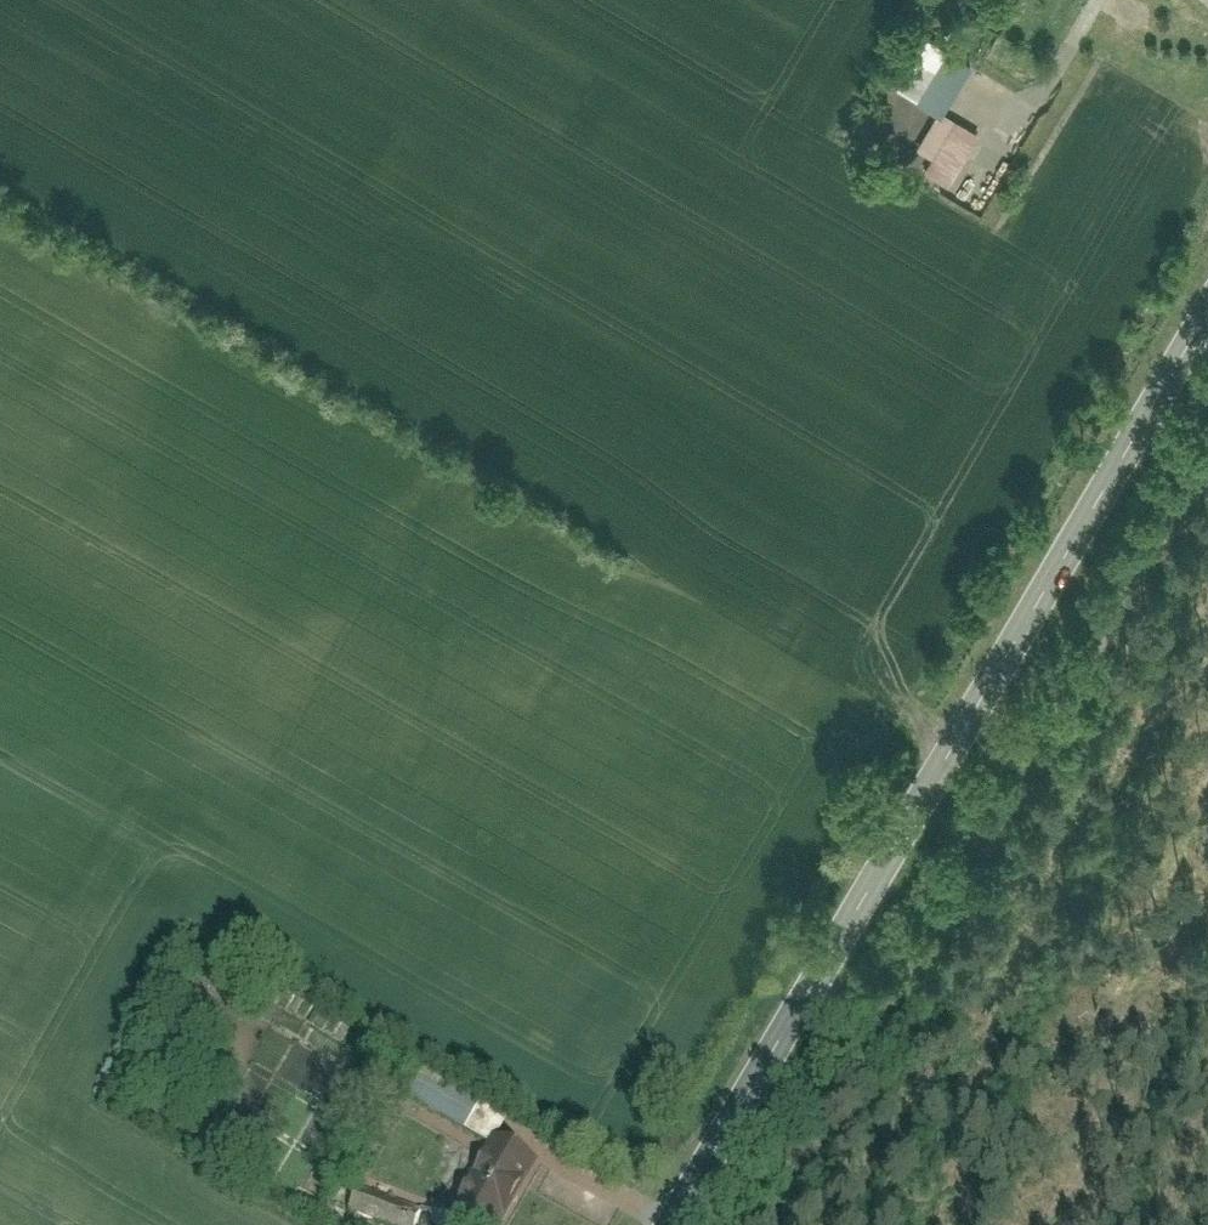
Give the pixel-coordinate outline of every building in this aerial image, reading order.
[(926,29),(895,79),(927,99),(959,50),(926,29)] [(909,154),(949,178),(978,132),(938,108),(909,154)] [(429,1068),(414,1098),(472,1126),(487,1096),(429,1068)] [(535,1159),(487,1134),(447,1210),(476,1224),(500,1224),(535,1159)] [(357,1186),(349,1209),(392,1224),(410,1224),(417,1207),(357,1186)]
